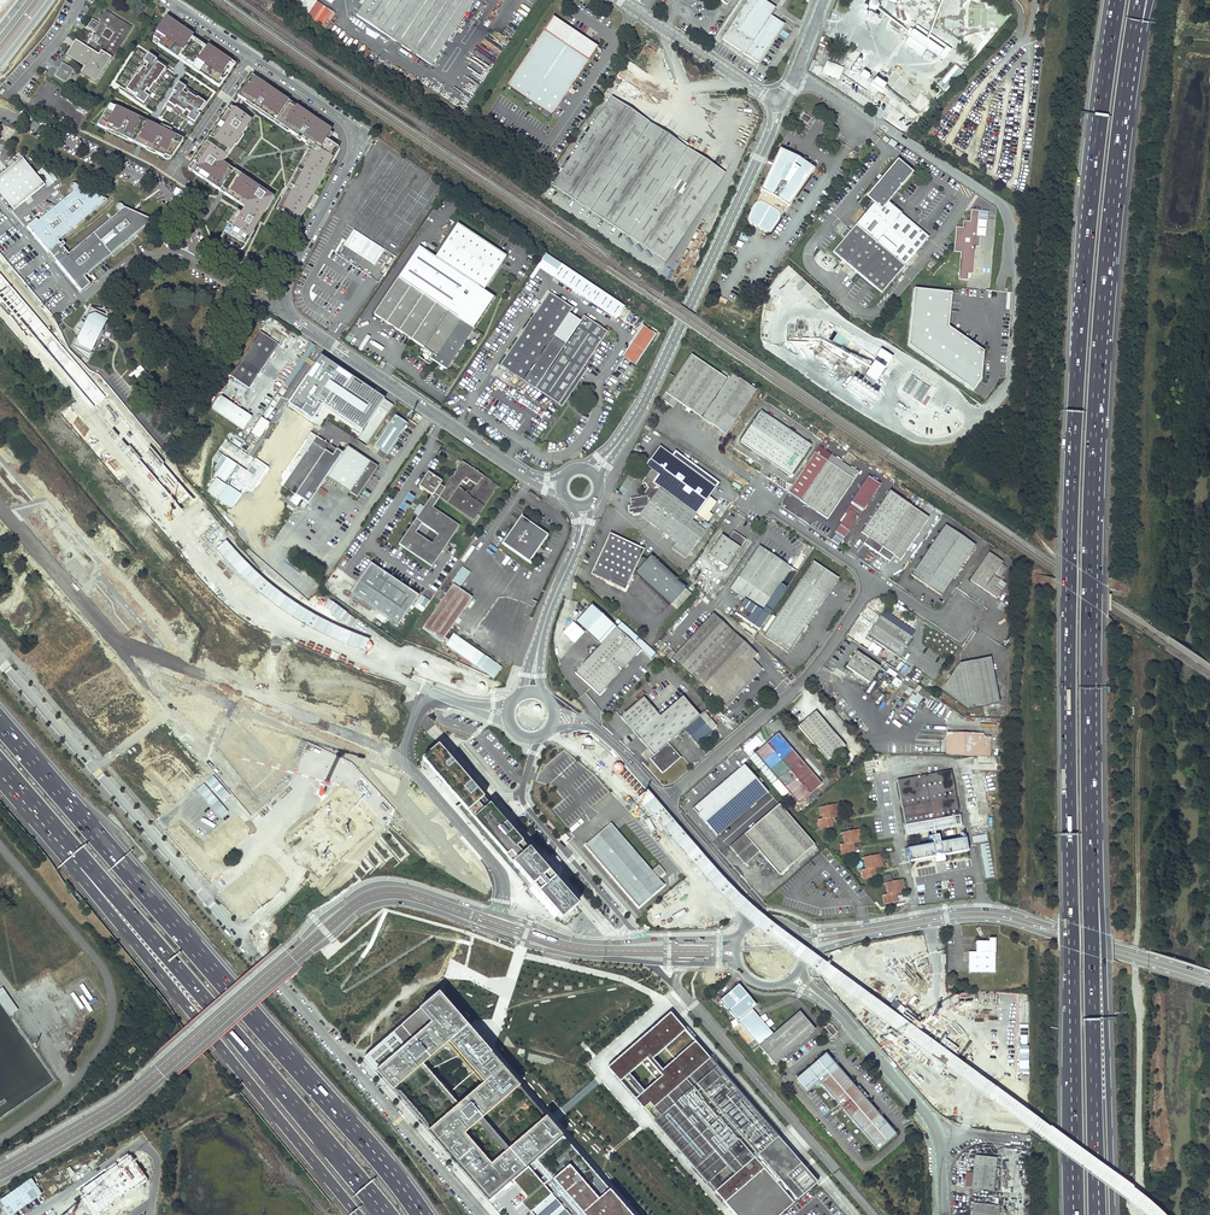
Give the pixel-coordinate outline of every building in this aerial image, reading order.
[(335,14),(315,0),(294,0),(291,5),(326,28),(335,14)] [(355,15),(430,65),(473,0),(365,0),(355,15)] [(722,37),(757,60),(782,22),(769,14),(774,6),(765,0),(745,0),(722,37)] [(833,8),(831,13),(840,17),(842,12),(833,8)] [(968,26),(981,26),(981,9),(968,9),(968,26)] [(1007,10),(981,10),(981,25),(985,25),(985,21),(992,21),(992,26),(1007,26),(1007,10)] [(77,41),(67,56),(86,68),(82,74),(97,84),(132,28),(107,12),(100,23),(95,20),(90,28),(97,33),(95,37),(90,34),(88,38),(90,39),(88,42),(83,39),(80,43),(77,41)] [(598,46),(553,16),(507,85),(552,115),(598,46)] [(194,35),(166,17),(155,33),(156,34),(153,38),(155,39),(153,42),(219,88),(236,64),(208,45),(207,48),(192,38),(194,35)] [(944,60),(951,48),(929,35),(926,40),(918,36),(921,30),(915,27),(914,30),(911,29),(903,45),(922,55),(925,50),(944,60)] [(972,55),(982,40),(972,34),(962,49),(972,55)] [(174,72),(148,55),(124,91),(144,105),(167,71),(172,74),(174,72)] [(826,60),(821,72),(839,79),(844,67),(826,60)] [(75,71),(63,63),(55,76),(67,83),(75,71)] [(875,66),(878,71),(883,67),(881,63),(875,66)] [(948,74),(951,77),(959,68),(955,65),(948,74)] [(251,76),(237,97),(257,111),(301,140),(310,145),(276,209),(298,221),(335,153),(313,141),(322,127),(318,124),(320,122),(251,76)] [(194,124),(208,104),(179,83),(161,108),(164,110),(167,105),(194,124)] [(685,146),(610,96),(553,183),(664,257),(727,164),(689,139),(685,146)] [(254,117),(233,103),(187,170),(219,191),(221,189),(225,192),(224,194),(244,208),(241,213),(236,211),(219,238),(241,252),(258,224),(252,220),(255,216),(260,220),(273,198),(238,173),(229,167),(223,163),(254,117)] [(184,140),(111,104),(97,125),(164,157),(165,156),(171,159),(184,140)] [(800,120),(808,124),(811,117),(803,114),(800,120)] [(344,140),(339,136),(336,141),(341,145),(344,140)] [(891,139),(888,144),(894,148),(897,143),(891,139)] [(782,149),(779,148),(777,152),(778,153),(762,186),(761,185),(759,189),(761,190),(756,201),(754,201),(753,202),(753,203),(747,215),(747,217),(747,218),(748,220),(749,222),(751,223),(764,230),(766,230),(768,230),(770,230),(771,228),(779,217),(779,215),(779,214),(787,204),(788,204),(790,201),(789,200),(810,170),(811,171),(814,167),(810,165),(809,166),(802,161),(796,157),(790,154),(782,151),(782,149)] [(913,170),(896,156),(864,194),(873,201),(849,229),(846,227),(840,234),(844,237),(832,250),(881,292),(904,265),(903,264),(928,235),(887,200),(913,170)] [(0,174),(0,193),(15,210),(45,185),(21,157),(0,174)] [(58,241),(107,200),(80,188),(77,185),(76,184),(74,184),(73,184),(72,184),(71,185),(71,186),(71,188),(71,189),(74,192),(39,221),(37,219),(28,226),(82,291),(90,284),(85,277),(153,220),(124,207),(122,205),(121,204),(120,204),(119,204),(118,205),(117,206),(116,208),(117,209),(119,212),(69,254),(58,241)] [(979,211),(971,210),(970,221),(964,221),(963,227),(956,227),(954,252),(961,252),(959,279),(968,280),(968,273),(974,274),(976,247),(979,247),(980,236),(977,236),(979,211)] [(429,358),(446,369),(494,297),(483,290),(506,256),(457,224),(435,257),(419,246),(373,315),(432,354),(429,358)] [(741,234),(739,240),(747,243),(749,236),(741,234)] [(820,257),(817,265),(824,267),(827,259),(820,257)] [(624,307),(561,264),(552,277),(615,319),(624,307)] [(783,273),(787,276),(792,270),(788,267),(783,273)] [(952,293),(914,289),(908,345),(974,391),(981,380),(983,351),(948,327),(952,293)] [(500,366),(562,407),(586,371),(583,369),(608,332),(584,317),(580,322),(569,314),(573,309),(549,293),(500,366)] [(109,320),(113,310),(91,306),(87,315),(88,315),(84,323),(82,322),(80,324),(79,326),(78,328),(78,331),(80,332),(77,339),(75,338),(71,347),(89,362),(93,353),(91,352),(97,340),(99,340),(103,333),(101,332),(107,319),(109,320)] [(642,326),(622,355),(635,364),(655,335),(642,326)] [(279,344),(260,331),(230,375),(250,388),(279,344)] [(289,387),(315,346),(311,343),(285,384),(289,387)] [(842,365),(843,360),(836,356),(837,354),(820,344),(818,347),(816,354),(845,371),(850,372),(853,366),(847,363),(848,360),(867,371),(862,381),(873,387),(882,372),(875,367),(885,370),(892,357),(879,350),(873,361),(869,358),(851,354),(849,353),(842,365)] [(725,377),(690,354),(660,398),(672,406),(676,400),(699,416),(725,377)] [(365,446),(393,405),(322,357),(289,405),(316,424),(314,426),(319,430),(326,420),(365,446)] [(756,389),(731,372),(700,417),(726,434),(756,389)] [(911,375),(901,391),(920,403),(930,387),(911,375)] [(861,380),(857,385),(863,389),(867,384),(861,380)] [(251,416),(221,395),(212,408),(242,428),(251,416)] [(609,408),(616,412),(621,404),(614,400),(609,408)] [(811,444),(760,410),(739,441),(790,475),(811,444)] [(408,424),(395,415),(374,447),(387,455),(408,424)] [(605,423),(612,427),(616,418),(609,415),(605,423)] [(262,418),(251,434),(260,440),(271,424),(262,418)] [(355,497),(376,467),(347,446),(341,454),(316,436),(282,486),(289,491),(291,493),(300,499),(307,503),(325,476),(355,497)] [(229,447),(237,452),(243,445),(235,439),(229,447)] [(246,452),(250,446),(245,443),(241,449),(246,452)] [(672,454),(660,445),(646,465),(652,469),(647,476),(643,481),(649,486),(641,496),(633,497),(634,501),(631,501),(631,505),(628,505),(629,512),(632,511),(633,515),(640,514),(676,540),(672,546),(686,557),(706,529),(692,519),(697,513),(708,521),(711,516),(707,513),(715,502),(708,497),(719,482),(675,450),(672,454)] [(857,473),(817,446),(787,491),(826,518),(857,473)] [(219,452),(214,459),(218,462),(223,454),(219,452)] [(417,517),(398,546),(431,568),(459,527),(432,509),(439,498),(473,521),(496,486),(462,463),(445,489),(439,486),(442,482),(427,473),(418,487),(431,496),(423,509),(419,506),(413,515),(417,517)] [(866,477),(851,504),(864,511),(879,484),(866,477)] [(291,493),(289,491),(288,493),(288,500),(295,505),(300,499),(291,493)] [(927,517),(888,491),(860,532),(866,536),(862,542),(888,560),(893,554),(899,558),(927,517)] [(834,531),(843,537),(860,513),(852,507),(850,511),(848,510),(834,531)] [(549,533),(522,515),(503,542),(530,560),(549,533)] [(974,545),(944,525),(910,575),(940,596),(974,545)] [(746,538),(734,530),(728,539),(721,534),(709,553),(727,566),(746,538)] [(643,548),(609,532),(590,573),(624,589),(635,566),(637,568),(634,572),(669,604),(670,603),(676,608),(690,592),(684,587),(685,586),(650,554),(647,558),(640,555),(643,548)] [(839,545),(843,540),(835,534),(831,539),(839,545)] [(790,566),(759,546),(729,591),(743,600),(760,611),(790,566)] [(1000,561),(987,551),(967,579),(994,598),(1004,584),(1000,581),(1002,577),(998,574),(1004,566),(999,563),(1000,561)] [(318,555),(314,560),(321,565),(324,560),(318,555)] [(419,593),(371,561),(351,591),(399,623),(419,593)] [(812,562),(762,636),(786,653),(836,579),(812,562)] [(470,571),(463,566),(453,580),(460,586),(470,571)] [(448,640),(452,635),(447,632),(472,595),(453,582),(423,627),(442,640),(444,637),(448,640)] [(734,614),(758,630),(767,616),(760,611),(743,600),(734,614)] [(640,648),(590,602),(574,619),(600,643),(573,672),(598,694),(640,648)] [(756,651),(713,612),(672,656),(726,706),(762,666),(751,656),(756,651)] [(911,636),(880,615),(868,634),(899,655),(911,636)] [(454,633),(452,635),(448,640),(445,645),(494,678),(502,666),(454,633)] [(879,657),(884,650),(873,644),(869,651),(879,657)] [(880,666),(856,650),(845,666),(869,682),(880,666)] [(965,708),(996,702),(991,678),(997,677),(994,659),(988,660),(987,657),(956,663),(938,690),(965,708)] [(894,678),(897,674),(889,669),(887,672),(894,678)] [(794,678),(790,674),(786,678),(790,682),(794,678)] [(891,684),(898,689),(902,683),(895,678),(891,684)] [(909,687),(904,694),(909,697),(913,689),(909,687)] [(633,698),(640,692),(637,689),(631,696),(633,698)] [(922,698),(914,692),(908,700),(916,706),(922,698)] [(659,714),(642,695),(619,715),(653,754),(649,758),(662,773),(680,757),(668,743),(684,729),(698,744),(713,731),(711,730),(716,726),(703,711),(699,714),(681,694),(659,714)] [(845,745),(815,710),(797,725),(827,760),(845,745)] [(989,755),(990,732),(946,731),(945,754),(989,755)] [(820,782),(777,733),(755,752),(798,802),(820,782)] [(438,745),(423,758),(562,918),(577,905),(438,745)] [(767,793),(744,766),(692,809),(716,837),(767,793)] [(961,827),(951,772),(896,782),(906,837),(930,833),(933,846),(907,851),(909,864),(968,853),(966,840),(940,844),(939,841),(942,840),(942,841),(955,839),(954,830),(941,832),(942,836),(936,837),(934,831),(961,827)] [(333,794),(322,803),(328,810),(339,801),(333,794)] [(989,822),(988,814),(979,816),(975,794),(966,796),(971,825),(989,822)] [(819,851),(779,805),(730,847),(745,865),(759,853),(779,875),(796,860),(802,866),(819,851)] [(839,816),(837,805),(820,808),(822,820),(819,820),(820,827),(832,825),(830,818),(839,816)] [(428,808),(425,811),(431,820),(435,817),(428,808)] [(416,822),(410,827),(420,837),(425,832),(416,822)] [(654,872),(613,824),(588,845),(642,907),(666,886),(660,878),(667,873),(661,866),(654,872)] [(576,829),(573,826),(565,833),(568,836),(576,829)] [(408,828),(403,833),(408,838),(413,832),(408,828)] [(862,842),(859,830),(842,834),(844,846),(840,846),(842,854),(854,852),(852,844),(862,842)] [(988,840),(987,834),(972,837),(973,843),(988,840)] [(995,876),(989,843),(981,845),(987,878),(995,876)] [(882,867),(880,855),(863,859),(865,870),(861,870),(863,879),(874,877),(873,869),(882,867)] [(903,891),(901,880),(884,883),(886,895),(882,896),(883,904),(896,901),(894,893),(903,891)] [(995,971),(996,938),(990,937),(990,941),(977,940),(977,951),(969,951),(969,971),(995,971)] [(759,1047),(773,1035),(752,1010),(756,1006),(738,986),(719,1002),(737,1023),(738,1022),(759,1047)] [(3,988),(0,989),(0,999),(11,1015),(14,1012),(18,1009),(3,988)] [(530,1100),(439,994),(437,995),(435,996),(467,1032),(527,1102),(529,1101),(530,1100)] [(435,996),(363,1059),(487,1202),(532,1163),(560,1140),(563,1137),(530,1100),(529,1101),(527,1102),(467,1032),(435,996)] [(773,1035),(759,1047),(758,1048),(774,1066),(815,1032),(799,1013),(773,1035)] [(798,1162),(779,1142),(782,1139),(673,1015),(655,1031),(659,1035),(620,1069),(642,1094),(645,1091),(632,1076),(647,1063),(662,1080),(647,1094),(644,1096),(652,1106),(663,1118),(656,1123),(710,1185),(730,1168),(738,1177),(718,1194),(736,1214),(785,1214),(797,1205),(758,1160),(761,1157),(801,1202),(821,1185),(800,1161),(798,1162)] [(832,1036),(837,1031),(829,1023),(824,1027),(832,1036)] [(659,1035),(655,1031),(610,1070),(646,1112),(652,1106),(644,1096),(647,1094),(645,1091),(642,1094),(620,1069),(659,1035)] [(826,1042),(831,1037),(827,1032),(822,1037),(826,1042)] [(855,1089),(825,1054),(796,1080),(807,1092),(819,1081),(847,1114),(860,1129),(878,1150),(895,1135),(865,1101),(868,1098),(858,1087),(855,1089)] [(652,1106),(646,1112),(656,1123),(663,1118),(652,1106)] [(563,1137),(560,1140),(532,1163),(487,1202),(499,1214),(630,1214),(563,1137)] [(800,1161),(782,1139),(779,1142),(798,1162),(800,1161)] [(995,1155),(975,1153),(973,1171),(966,1170),(964,1185),(991,1189),(995,1155)] [(97,1180),(87,1187),(92,1194),(101,1187),(97,1180)] [(972,1201),(970,1214),(997,1214),(998,1205),(972,1201)]
